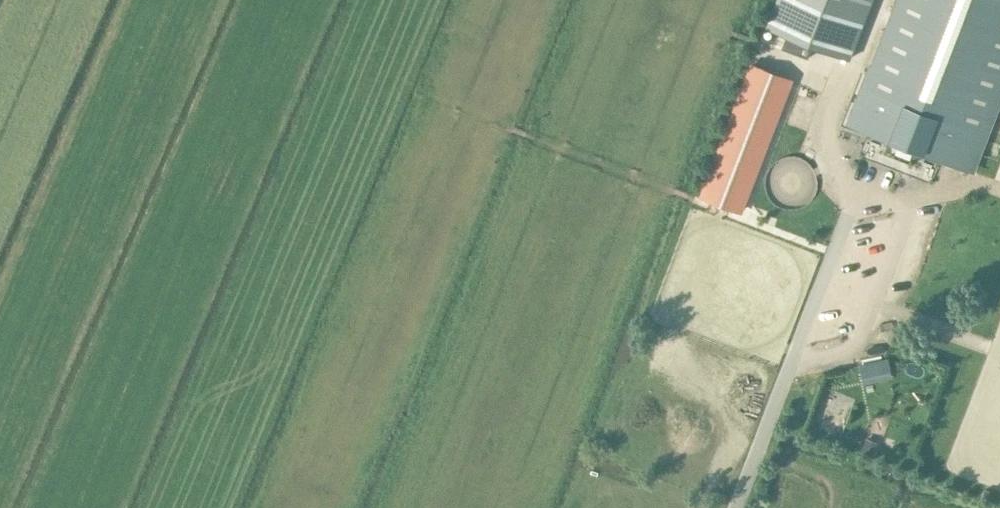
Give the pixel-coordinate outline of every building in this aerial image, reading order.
[(765,26),(849,58),(872,0),(774,0),(765,26)] [(845,122),(896,142),(904,145),(973,172),(999,103),(999,0),(893,0),(845,122)] [(750,62),(698,196),(742,212),(793,79),(750,62)] [(768,195),(774,202),(782,207),(791,208),(800,207),(809,203),(815,196),(819,188),(819,178),(817,169),(812,162),(804,156),(796,154),(787,154),(779,157),(772,162),(767,169),(765,177),(765,186),(768,195)]
